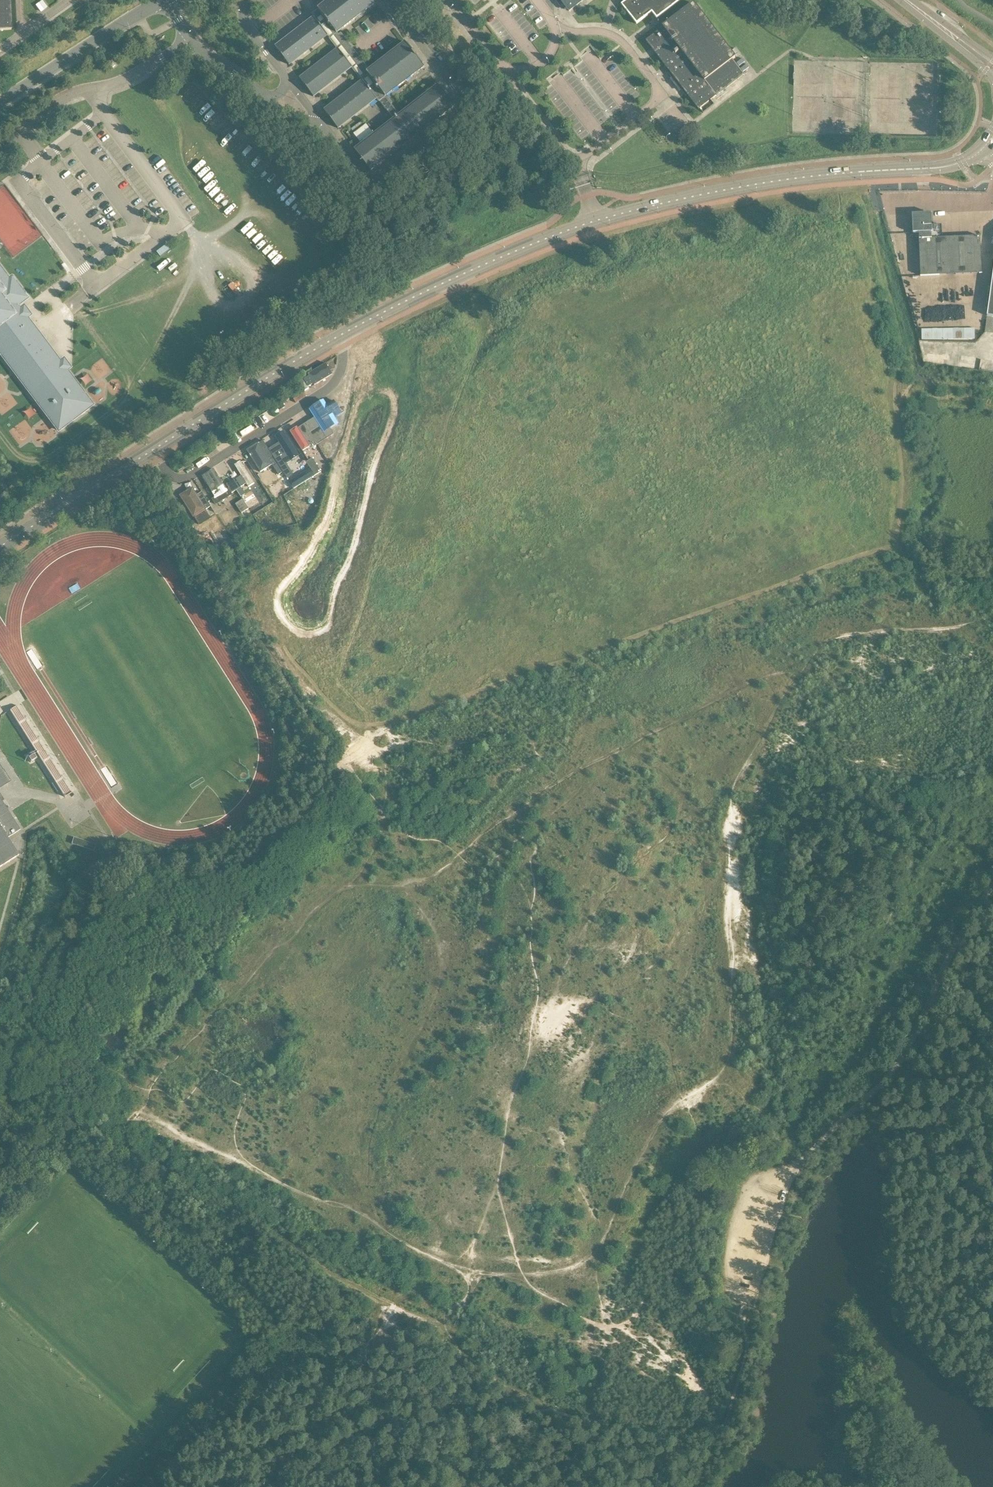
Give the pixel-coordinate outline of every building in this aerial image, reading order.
[(12,30),(10,0),(0,0),(0,31),(12,30)] [(456,107),(439,85),(400,115),(387,97),(425,69),(405,43),(370,70),(341,32),(376,5),(372,0),(329,0),(318,9),(319,10),(311,16),(313,18),(275,47),(290,66),(328,37),(338,50),(300,79),(315,98),(353,70),(362,82),(324,111),(338,130),(339,130),(377,101),(378,103),(380,102),(394,120),(356,149),(354,150),(371,172),(456,107)] [(569,12),(584,0),(560,0),(569,12)] [(621,5),(636,25),(649,16),(652,13),(657,20),(681,1),(680,0),(627,0),(621,5)] [(730,52),(700,12),(694,4),(663,28),(646,42),(651,48),(655,53),(665,66),(669,71),(667,72),(672,78),(670,80),(679,91),(681,90),(686,96),(687,95),(699,110),(743,76),(732,61),(735,58),(730,52)] [(912,215),(912,225),(912,234),(919,234),(921,276),(982,274),(980,247),(980,237),(932,239),(931,233),(932,233),(931,214),(912,215)] [(58,431),(92,405),(20,310),(19,311),(13,303),(24,295),(15,282),(12,284),(0,269),(0,354),(58,431)] [(959,293),(960,304),(970,303),(970,292),(959,293)] [(921,330),(922,340),(975,339),(974,329),(921,330)] [(924,342),(924,360),(944,360),(944,356),(956,356),(956,349),(968,349),(968,342),(924,342)] [(308,387),(313,384),(314,386),(332,375),(326,364),(308,375),(309,377),(304,380),(308,387)] [(302,378),(297,381),(303,392),(309,389),(302,378)] [(303,393),(293,400),(296,404),(306,397),(303,393)] [(328,439),(340,430),(321,400),(309,408),(328,439)] [(302,424),(290,432),(306,456),(318,449),(302,424)] [(314,429),(322,443),(327,440),(319,426),(314,429)] [(317,446),(322,443),(314,429),(309,432),(317,446)] [(299,458),(283,432),(274,437),(290,464),(299,458)] [(261,444),(246,453),(258,474),(272,468),(261,444)] [(272,455),(278,464),(283,461),(277,452),(272,455)] [(242,491),(256,483),(240,454),(225,463),(242,491)] [(267,458),(272,466),(273,467),(278,464),(272,455),(267,458)] [(315,477),(315,476),(322,472),(322,471),(314,458),(307,463),(309,465),(308,466),(311,471),(314,476),(315,477)] [(275,499),(295,487),(290,479),(295,475),(289,465),(282,469),(287,476),(268,487),(275,499)] [(216,469),(200,479),(216,506),(232,497),(216,469)] [(299,477),(293,481),(297,487),(303,484),(299,477)] [(241,490),(235,481),(230,483),(236,493),(237,492),(241,490)] [(229,490),(232,495),(236,493),(230,483),(226,486),(229,490)] [(197,529),(209,521),(192,491),(179,499),(197,529)] [(205,497),(200,500),(206,510),(207,510),(211,507),(205,497)] [(17,706),(9,711),(64,798),(72,793),(17,706)] [(33,752),(26,756),(30,763),(37,759),(33,752)] [(11,783),(0,765),(0,790),(11,783)] [(18,857),(7,839),(21,831),(0,798),(0,868),(18,857)]
